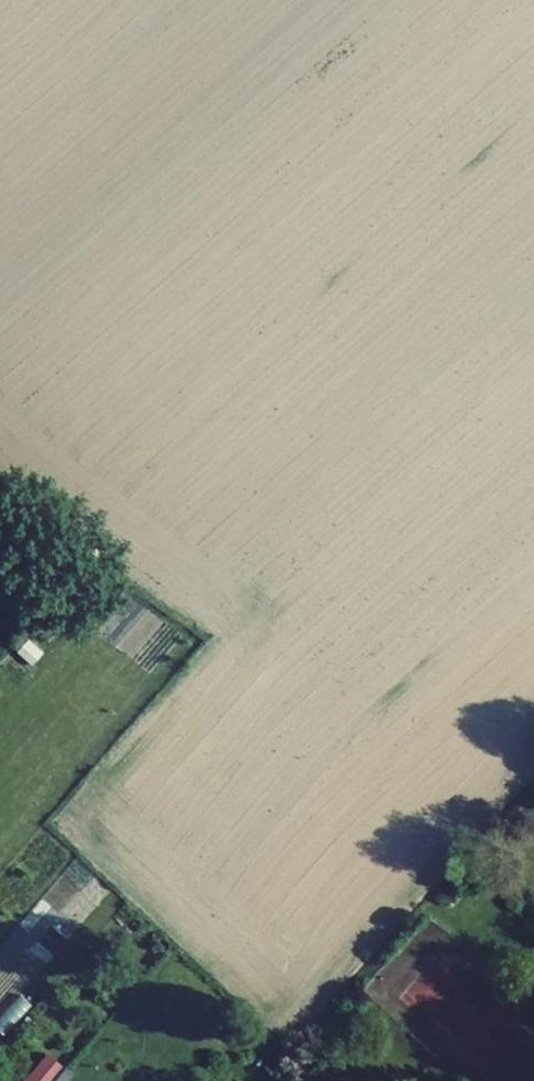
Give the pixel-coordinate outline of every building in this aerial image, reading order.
[(57,1076),(41,1062),(25,1080),(53,1080),(57,1076)]
